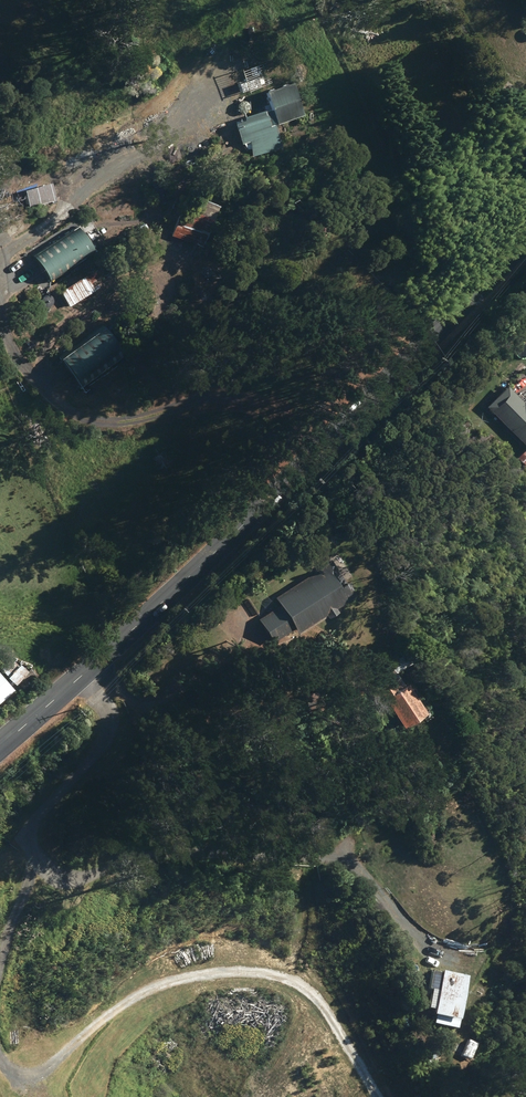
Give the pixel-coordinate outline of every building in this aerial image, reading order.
[(260,93),(265,109),(238,119),(239,121),(229,124),(237,149),(252,145),(256,156),(277,148),(270,125),(299,117),(288,84),(260,93)] [(15,182),(25,210),(52,200),(42,172),(15,182)] [(153,185),(147,189),(153,198),(159,194),(153,185)] [(191,213),(211,221),(216,207),(195,199),(191,213)] [(167,237),(201,248),(207,231),(173,220),(167,237)] [(72,228),(28,257),(45,283),(89,254),(72,228)] [(126,253),(116,262),(123,269),(132,259),(126,253)] [(91,291),(87,285),(96,279),(90,270),(56,293),(66,308),(91,291)] [(23,295),(27,302),(34,297),(30,290),(23,295)] [(53,358),(75,389),(118,357),(96,327),(53,358)] [(525,452),(525,405),(521,400),(518,403),(502,387),(481,408),(525,452)] [(459,423),(444,423),(444,435),(459,436),(459,423)] [(522,467),(525,463),(525,454),(522,451),(514,459),(522,467)] [(254,621),(268,644),(291,630),(294,635),(322,616),(324,620),(334,614),(332,610),(351,598),(328,563),(270,600),(276,607),(254,621)] [(0,668),(0,674),(3,678),(2,680),(10,687),(23,673),(15,666),(14,667),(8,660),(0,668)] [(372,690),(396,731),(421,716),(403,686),(400,687),(386,663),(366,675),(374,688),(372,690)] [(430,1027),(452,1032),(455,1019),(454,1019),(463,980),(438,974),(437,977),(427,974),(423,992),(433,994),(426,1019),(432,1020),(430,1027)] [(466,1062),(473,1046),(458,1039),(454,1046),(462,1049),(457,1059),(466,1062)]
